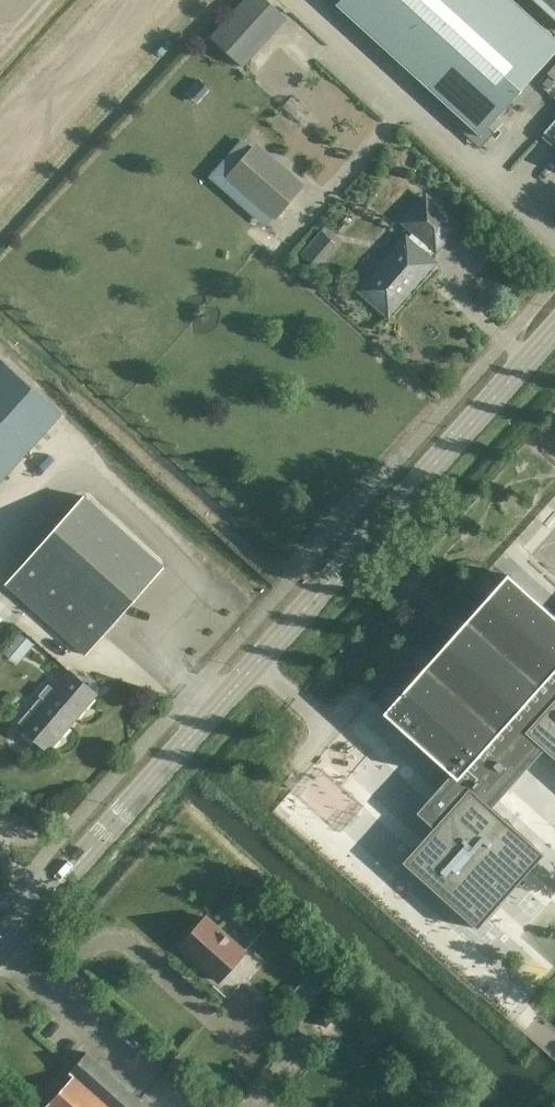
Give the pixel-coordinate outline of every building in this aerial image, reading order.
[(209,35),(243,66),(287,18),(268,0),(241,0),(209,35)] [(338,4),(480,134),(554,51),(554,39),(512,0),(341,0),(338,4)] [(554,18),(554,0),(536,0),(554,18)] [(309,111),(292,96),(283,106),(301,121),(309,111)] [(544,132),(554,142),(554,119),(544,132)] [(305,185),(257,143),(227,177),(277,218),(305,185)] [(375,271),(377,273),(362,290),(389,313),(433,263),(426,257),(435,247),(436,248),(456,225),(426,199),(406,222),(415,229),(389,260),(387,258),(375,271)] [(337,227),(341,232),(351,221),(346,216),(337,227)] [(315,266),(335,242),(321,230),(300,254),(315,266)] [(62,413),(4,360),(0,365),(0,482),(62,413)] [(85,654),(163,566),(84,496),(6,584),(85,654)] [(508,574),(385,711),(456,774),(428,806),(442,818),(403,861),(478,928),(545,853),(490,804),(542,746),(554,757),(554,616),(508,574)] [(17,665),(35,644),(19,630),(1,651),(17,665)] [(34,715),(22,728),(48,750),(59,737),(97,693),(71,671),(55,690),(49,684),(39,695),(46,700),(34,715)] [(219,980),(246,951),(207,916),(180,946),(219,980)] [(315,966),(287,998),(301,1010),(329,978),(315,966)] [(70,1071),(73,1074),(45,1106),(136,1106),(142,1100),(87,1051),(70,1071)]
